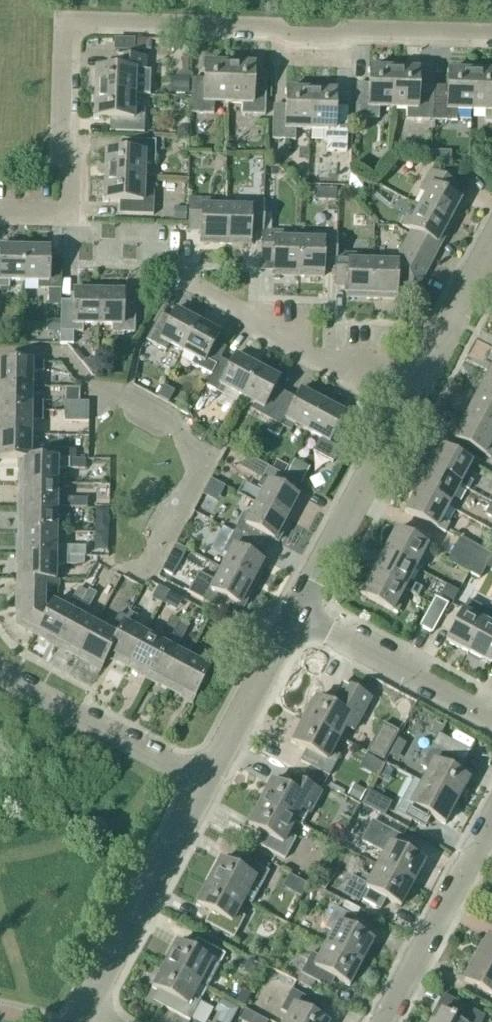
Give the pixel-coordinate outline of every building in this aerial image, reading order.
[(134,41),(115,40),(115,52),(133,53),(134,41)] [(95,93),(134,95),(134,82),(145,82),(146,59),(118,58),(117,70),(96,70),(95,93)] [(228,104),(229,65),(204,64),(204,86),(191,85),(190,114),(214,115),(214,104),(228,104)] [(229,65),(228,104),(242,105),(242,115),(265,116),(266,88),(253,87),(254,66),(229,65)] [(393,109),(394,71),(370,70),(369,91),(356,91),(355,119),(379,120),(379,109),(393,109)] [(394,71),(393,109),(407,110),(406,121),(430,121),(431,93),(418,93),(419,71),(394,71)] [(471,112),(472,73),(448,72),(447,94),(435,93),(434,122),(457,122),(457,111),(471,112)] [(471,112),(485,112),(485,123),(491,123),(491,74),(472,73),(471,112)] [(170,94),(188,94),(188,79),(170,78),(170,94)] [(310,131),(311,92),(286,91),(285,112),(273,112),(272,140),(295,141),(296,130),(310,131)] [(311,92),(310,131),(323,131),(323,142),(327,142),(326,151),(346,152),(346,143),(348,114),(335,114),(336,93),(311,92)] [(134,110),(134,95),(95,93),(95,119),(116,120),(116,132),(144,133),(145,110),(134,110)] [(177,130),(177,137),(189,137),(189,126),(181,126),(177,130)] [(105,177),(144,178),(144,164),(155,165),(155,142),(127,141),(127,153),(106,152),(105,177)] [(451,165),(447,172),(454,176),(459,169),(451,165)] [(420,208),(451,225),(463,203),(452,197),(458,186),(431,172),(420,192),(426,195),(420,208)] [(143,192),(144,178),(105,177),(104,202),(125,203),(125,215),(153,216),(154,193),(143,192)] [(225,245),(226,209),(212,208),(212,201),(189,201),(188,232),(201,232),(201,244),(225,245)] [(263,233),(264,203),(241,202),(241,209),(226,209),(225,245),(250,245),(251,234),(263,234),(263,233)] [(174,208),(174,221),(187,221),(187,208),(174,208)] [(431,262),(451,225),(420,208),(413,221),(406,217),(401,226),(412,232),(404,247),(431,262)] [(285,234),(263,233),(263,234),(261,264),(274,264),(274,276),(298,277),(299,241),(285,241),(285,234)] [(336,255),(337,235),(314,235),(314,242),(299,241),(298,277),(323,278),(323,266),(335,266),(336,255)] [(25,247),(0,246),(0,289),(10,289),(10,282),(24,282),(25,247)] [(25,247),(24,282),(39,283),(39,289),(61,290),(62,259),(49,259),(49,247),(25,247)] [(417,289),(431,262),(404,247),(398,257),(388,257),(387,264),(373,264),(371,299),(396,300),(397,288),(417,289)] [(358,256),(336,255),(335,266),(335,286),(347,287),(347,299),(371,299),(373,264),(358,263),(358,256)] [(83,326),(98,326),(99,290),(74,290),(74,301),(61,301),(60,332),(60,345),(72,345),(72,332),(83,333),(83,326)] [(99,290),(98,326),(112,326),(112,333),(135,334),(135,303),(123,302),(123,290),(99,290)] [(182,352),(199,321),(177,309),(172,320),(161,314),(146,341),(166,352),(169,346),(182,352)] [(47,320),(47,332),(60,332),(60,320),(47,320)] [(220,359),(226,349),(215,343),(221,332),(199,321),(182,352),(195,359),(192,365),(211,376),(220,359)] [(241,398),(258,366),(236,354),(231,365),(220,359),(211,376),(205,386),(226,397),(229,391),(241,398)] [(84,361),(82,363),(92,374),(95,374),(96,361),(84,361)] [(31,387),(31,372),(43,373),(43,363),(0,362),(0,387),(31,387)] [(271,421),(285,394),(275,388),(280,378),(258,366),(241,398),(255,405),(251,411),(268,420),(261,433),(264,435),(271,421)] [(488,375),(477,396),(491,404),(491,377),(488,375)] [(31,387),(0,387),(0,411),(43,412),(43,402),(31,402),(31,387)] [(307,432),(323,401),(302,389),(296,400),(285,394),(271,421),(273,422),(268,432),(279,437),(283,428),(291,432),(294,426),(307,432)] [(477,396),(466,417),(491,431),(491,404),(477,396)] [(323,401),(307,432),(320,440),(317,446),(337,456),(351,429),(340,423),(346,413),(323,401)] [(64,412),(88,412),(88,402),(64,402),(64,412)] [(43,412),(0,411),(0,435),(30,435),(30,421),(43,421),(43,412)] [(88,422),(88,412),(64,412),(64,422),(79,422),(79,431),(88,431),(88,422)] [(491,459),(491,431),(466,417),(454,440),(491,460),(491,459)] [(30,435),(0,435),(0,460),(21,460),(21,459),(42,460),(42,459),(42,450),(30,450),(30,435)] [(459,486),(459,487),(468,492),(473,482),(464,477),(471,464),(441,448),(429,470),(459,486)] [(69,460),(42,459),(42,460),(21,459),(21,460),(21,483),(56,484),(56,469),(85,470),(86,460),(69,460)] [(275,471),(282,475),(286,468),(278,464),(275,471)] [(282,475),(275,471),(268,468),(258,488),(264,491),(257,504),(289,521),(300,499),(290,493),(296,482),(282,475)] [(451,501),(459,487),(459,486),(429,470),(418,491),(448,507),(452,510),(456,503),(451,501)] [(56,499),(56,484),(21,483),(20,507),(79,509),(86,509),(86,500),(56,499)] [(441,520),(448,507),(418,491),(406,513),(436,529),(445,533),(450,525),(441,520)] [(277,543),(289,521),(257,504),(250,517),(244,514),(233,533),(261,548),(266,537),(277,543)] [(95,506),(95,547),(109,548),(110,506),(95,506)] [(79,509),(20,507),(20,531),(56,532),(56,518),(68,518),(68,521),(79,521),(79,509)] [(55,547),(56,532),(20,531),(20,555),(68,556),(84,557),(86,557),(86,545),(74,545),(74,547),(55,547)] [(415,569),(420,572),(423,565),(418,563),(427,547),(396,531),(385,553),(415,569)] [(255,559),(261,548),(233,533),(223,553),(229,557),(222,569),(254,586),(265,564),(255,559)] [(475,561),(482,549),(460,537),(453,550),(475,561)] [(475,561),(469,573),(479,579),(491,555),(491,554),(482,549),(475,561)] [(469,573),(475,561),(453,550),(447,562),(469,573)] [(408,581),(415,569),(385,553),(373,574),(404,590),(403,590),(418,598),(422,589),(408,581)] [(84,565),(84,557),(68,556),(20,555),(19,579),(55,581),(55,566),(77,566),(84,565)] [(173,577),(178,569),(166,563),(162,571),(173,577)] [(242,608),(254,586),(222,569),(215,582),(209,579),(198,572),(187,593),(198,599),(226,614),(232,603),(242,608)] [(396,605),(403,590),(404,590),(373,574),(362,596),(392,612),(392,611),(397,614),(400,608),(396,605)] [(55,581),(19,579),(19,625),(36,635),(48,613),(43,611),(44,588),(58,588),(58,581),(55,581)] [(441,594),(440,596),(453,603),(453,602),(458,592),(446,586),(442,593),(441,594)] [(80,604),(87,592),(79,587),(66,610),(53,603),(48,613),(36,635),(58,646),(80,604)] [(79,658),(96,626),(83,619),(89,608),(96,594),(88,589),(87,592),(80,604),(58,646),(79,658)] [(431,605),(444,612),(448,604),(435,598),(431,605)] [(432,634),(444,612),(431,605),(420,627),(432,634)] [(484,623),(485,624),(487,619),(481,615),(478,620),(462,612),(446,642),(468,654),(484,623)] [(129,667),(145,636),(132,628),(138,617),(129,613),(122,626),(123,627),(107,656),(108,656),(129,667)] [(119,614),(109,633),(96,626),(79,658),(101,669),(108,656),(107,656),(123,627),(122,626),(127,618),(119,614)] [(177,627),(178,628),(181,621),(172,617),(158,643),(145,636),(129,667),(150,678),(177,627)] [(468,654),(490,665),(491,662),(491,628),(485,624),(484,623),(468,654)] [(185,632),(178,628),(177,627),(150,678),(171,690),(188,658),(175,652),(185,632)] [(188,658),(171,690),(193,701),(216,659),(207,655),(201,666),(188,658)] [(304,722),(338,740),(345,728),(353,732),(370,699),(347,687),(335,710),(316,699),(304,722)] [(332,752),(338,740),(304,722),(292,744),(306,751),(300,762),(305,765),(329,777),(340,757),(332,752)] [(437,738),(421,768),(429,772),(422,784),(456,803),(468,780),(455,773),(460,764),(462,765),(470,751),(440,735),(444,728),(435,724),(430,734),(437,738)] [(397,737),(381,729),(367,755),(383,764),(397,737)] [(396,762),(406,744),(397,739),(388,757),(396,762)] [(260,804),(294,822),(301,810),(309,814),(320,794),(296,781),(291,792),(272,782),(260,804)] [(360,802),(366,791),(353,784),(347,795),(360,802)] [(407,792),(396,813),(420,825),(425,815),(444,825),(456,803),(422,784),(416,796),(407,792)] [(288,835),(294,822),(260,804),(248,826),(267,836),(261,847),(285,860),(296,839),(288,835)] [(373,821),(362,842),(373,848),(376,850),(384,854),(383,857),(380,863),(378,867),(412,885),(424,863),(405,853),(411,842),(387,829),(373,821)] [(209,883),(243,901),(250,889),(258,893),(269,872),(245,860),(239,871),(221,861),(209,883)] [(353,876),(343,894),(359,903),(360,900),(375,908),(380,911),(386,900),(400,907),(412,885),(378,867),(371,879),(363,875),(360,880),(353,876)] [(318,887),(321,888),(325,890),(330,880),(327,879),(323,876),(318,887)] [(237,913),(243,901),(209,883),(197,905),(216,915),(210,926),(234,939),(245,918),(237,913)] [(326,946),(360,964),(372,942),(353,932),(359,921),(355,919),(360,910),(345,902),(340,910),(336,908),(325,929),(333,933),(326,946)] [(491,967),(491,939),(488,937),(476,959),(491,967)] [(165,966),(199,984),(206,972),(214,976),(225,955),(201,943),(195,954),(177,944),(165,966)] [(349,986),(360,964),(326,946),(320,958),(312,953),(300,974),(324,987),(330,976),(349,986)] [(476,959),(464,981),(491,996),(491,967),(476,959)] [(252,978),(258,964),(249,960),(242,973),(252,978)] [(193,996),(199,984),(165,966),(153,988),(172,998),(166,1009),(190,1021),(201,1001),(193,996)] [(309,1014),(315,1003),(291,991),(280,1011),(289,1016),(285,1021),(324,1021),(309,1014)] [(485,1017),(444,996),(436,1011),(437,1012),(432,1021),(482,1021),(485,1017)] [(239,1009),(221,999),(215,1012),(219,1014),(215,1021),(232,1021),(239,1009)] [(257,1015),(245,1009),(240,1019),(246,1021),(253,1021),(257,1015)]
